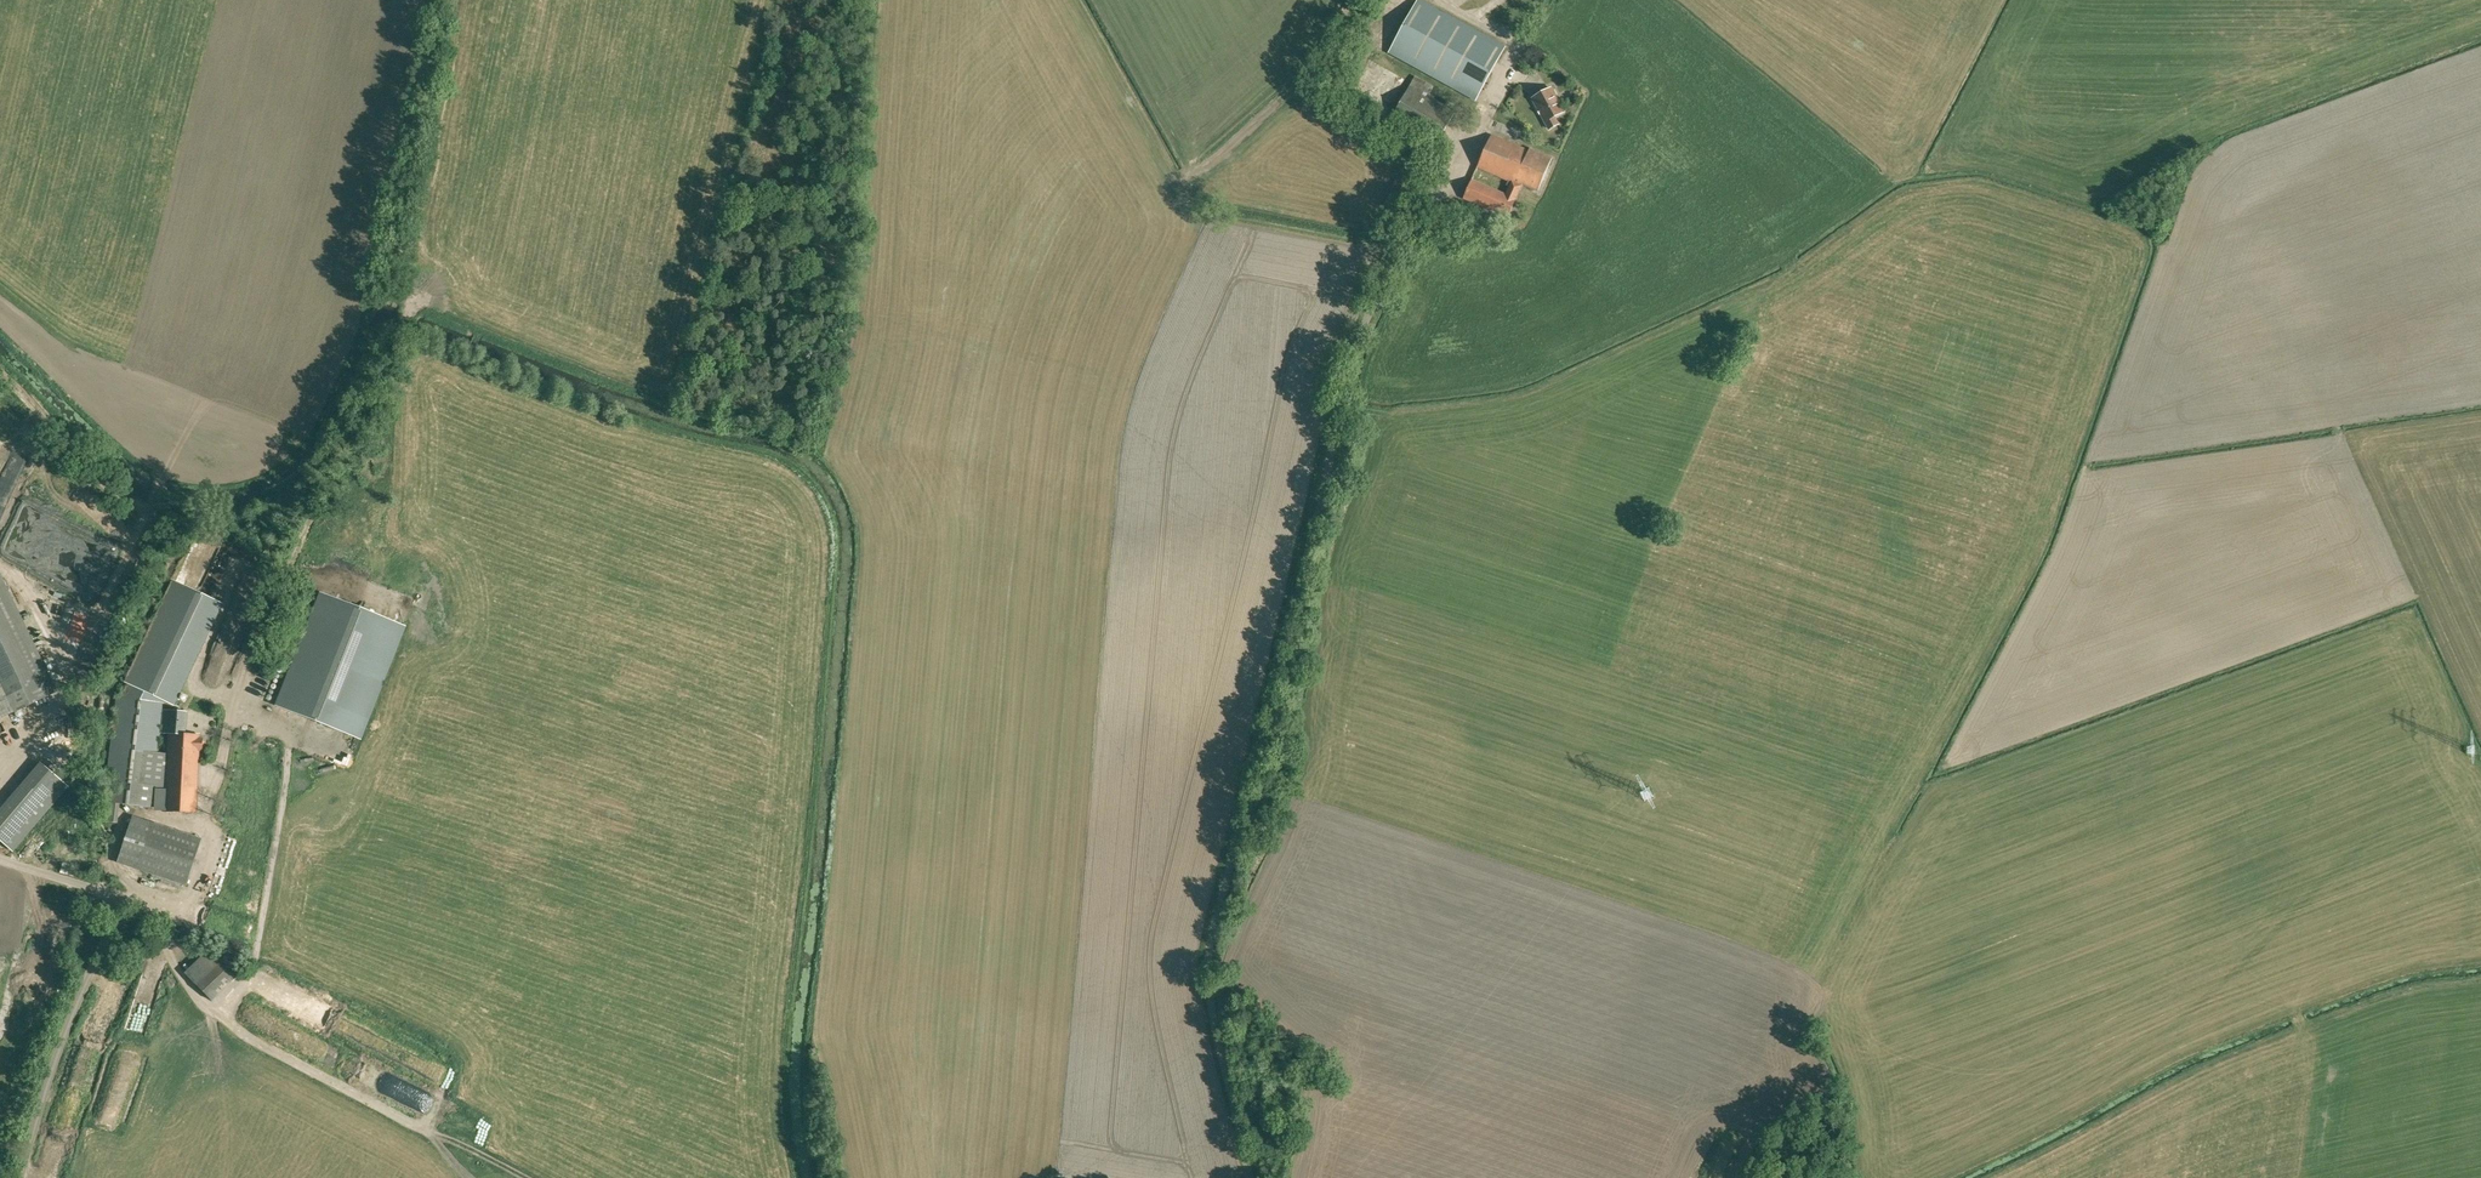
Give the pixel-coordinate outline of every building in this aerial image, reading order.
[(1484,35),(1484,34),(1454,17),(1422,0),(1418,0),(1388,54),(1454,89),(1454,88),(1476,100),(1505,47),(1484,35)] [(1437,145),(1456,109),(1428,95),(1433,85),(1416,76),(1391,119),(1437,145)] [(1554,117),(1564,111),(1552,88),(1533,98),(1549,128),(1558,124),(1554,117)] [(1508,218),(1523,185),(1538,191),(1553,157),(1530,148),(1530,149),(1492,134),(1478,168),(1511,182),(1506,194),(1473,179),(1463,199),(1508,218)] [(0,575),(0,684),(14,712),(56,692),(0,575)] [(107,778),(101,821),(116,823),(118,804),(150,807),(152,787),(165,788),(165,790),(156,790),(155,806),(165,806),(164,812),(196,813),(199,750),(202,750),(202,738),(200,738),(200,735),(184,734),(186,712),(163,710),(161,733),(168,733),(167,755),(156,754),(163,703),(164,701),(174,706),(222,603),(172,580),(124,682),(127,684),(121,698),(117,697),(107,778)] [(321,593),(277,706),(318,722),(359,738),(403,626),(321,593)] [(304,618),(288,611),(269,653),(286,661),(304,618)] [(2,741),(19,733),(0,693),(0,737),(2,741)] [(40,763),(0,810),(0,841),(12,851),(67,787),(40,763)] [(202,838),(132,816),(118,862),(187,884),(202,838)] [(22,854),(30,861),(53,839),(45,832),(22,854)]
